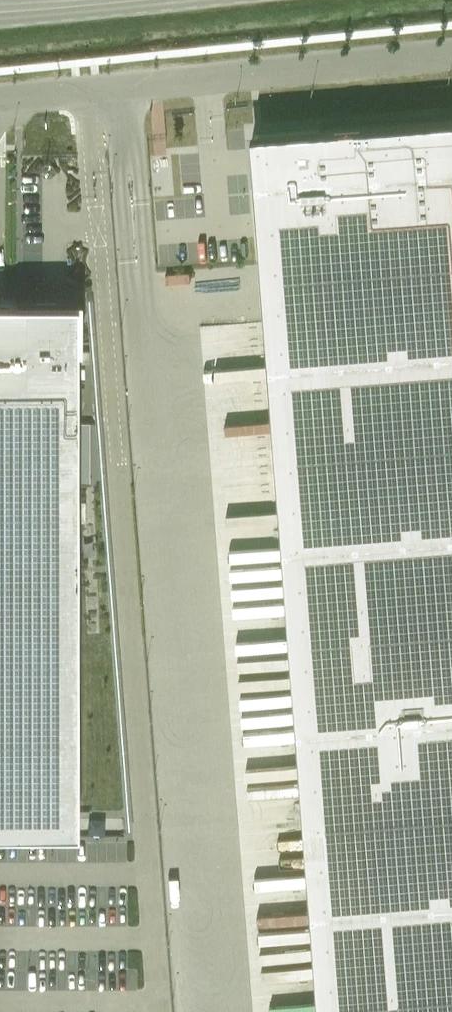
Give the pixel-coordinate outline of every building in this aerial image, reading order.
[(243,126),(311,1011),(451,1011),(451,111),(243,126)] [(75,829),(75,300),(0,300),(0,829),(75,829)]
